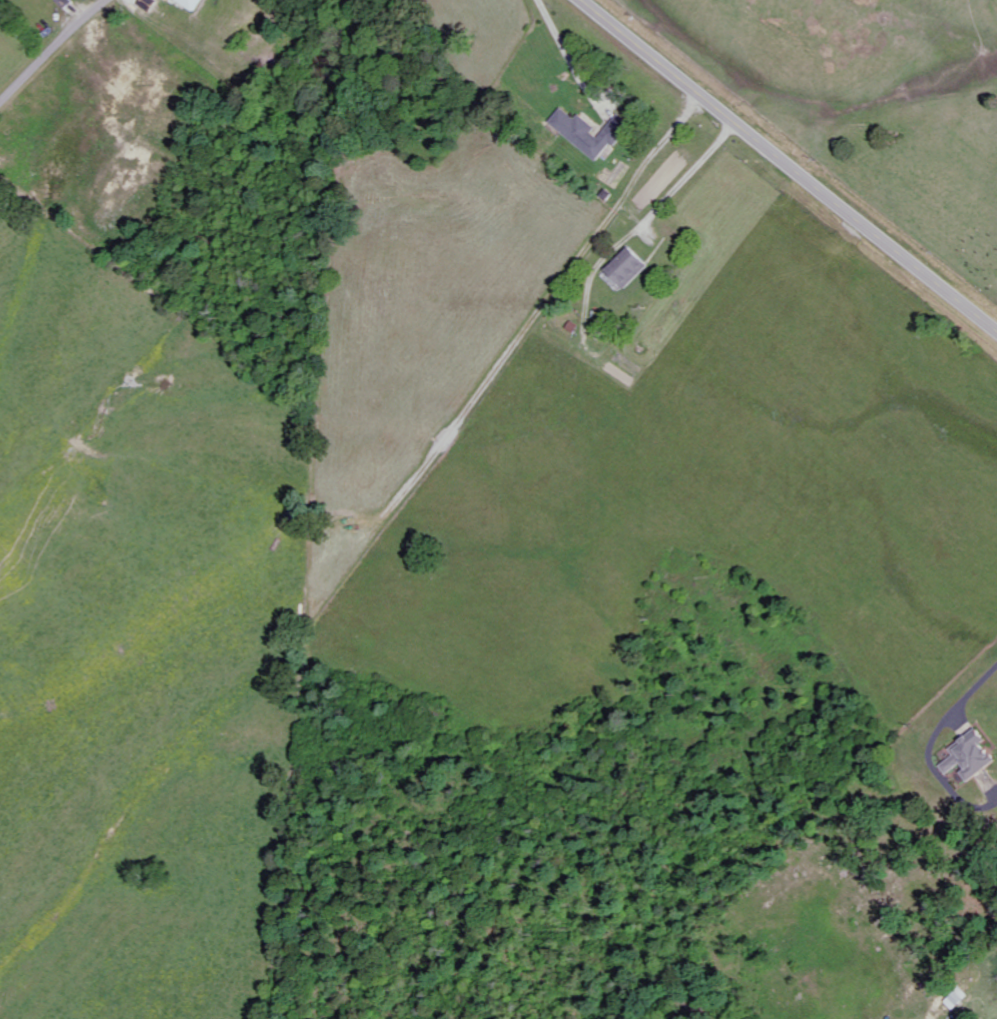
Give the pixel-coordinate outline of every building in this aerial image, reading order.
[(75,3),(73,0),(60,0),(64,9),(75,3)] [(198,11),(204,0),(179,0),(198,11)] [(602,161),(616,143),(620,146),(635,126),(621,115),(606,135),(582,116),(580,119),(566,108),(553,123),(602,161)] [(607,273),(626,292),(653,265),(634,246),(607,273)] [(996,765),(996,756),(988,744),(992,741),(983,728),(953,749),(958,756),(945,765),(951,775),(964,765),(975,781),(996,765)]
